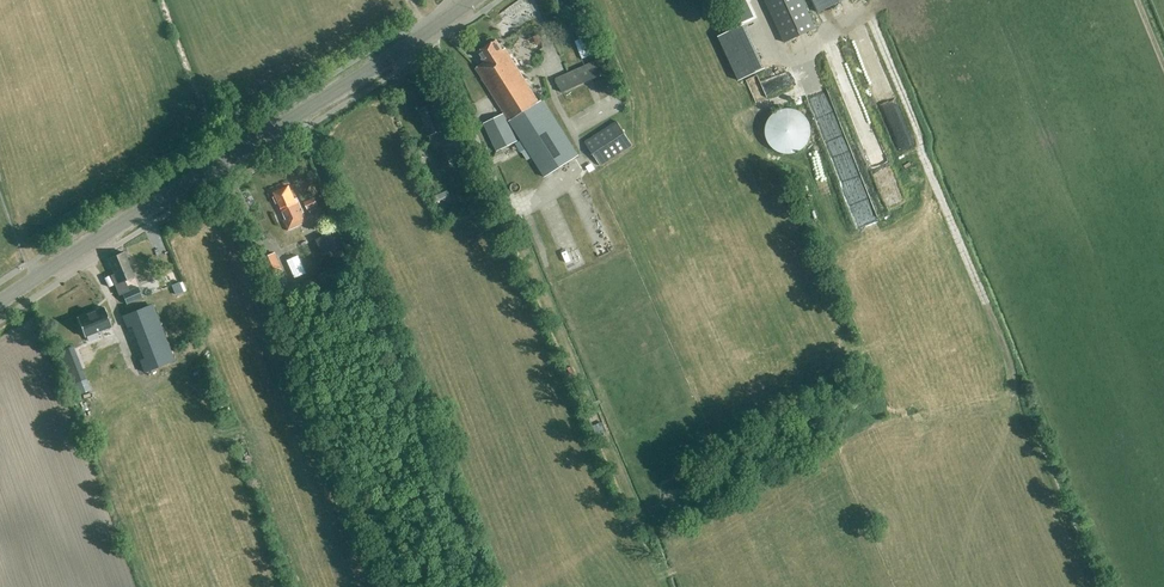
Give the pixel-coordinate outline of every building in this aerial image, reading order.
[(510,9),(518,22),(541,6),(537,0),(523,0),(510,9)] [(802,0),(764,0),(784,44),(816,29),(802,0)] [(821,12),(845,0),(815,0),(821,12)] [(496,40),(478,52),(484,63),(476,68),(522,141),(516,145),(522,153),(523,153),(526,159),(531,156),(545,177),(578,156),(543,100),(539,102),(505,49),(503,50),(496,40)] [(601,76),(594,62),(555,79),(561,93),(583,84),(601,76)] [(801,86),(811,82),(803,62),(781,72),(787,86),(799,81),(801,86)] [(496,150),(517,141),(504,114),(484,124),(496,150)] [(632,145),(617,121),(585,142),(600,166),(632,145)] [(460,160),(470,186),(480,182),(476,171),(471,173),(465,158),(460,160)] [(899,159),(888,163),(894,176),(904,171),(899,159)] [(429,175),(436,191),(444,187),(438,173),(436,174),(436,172),(429,175)] [(288,230),(308,222),(297,198),(295,199),(289,187),(274,194),(286,220),(284,221),(288,230)] [(433,197),(436,204),(457,195),(455,188),(433,197)] [(308,210),(317,206),(314,199),(305,203),(308,210)] [(323,255),(337,248),(330,233),(315,240),(323,255)] [(313,254),(308,243),(301,247),(306,257),(313,254)] [(138,288),(129,292),(125,281),(135,277),(124,252),(108,259),(115,275),(112,277),(120,296),(122,295),(127,306),(143,299),(138,288)] [(283,294),(292,290),(276,253),(268,256),(262,259),(278,296),(283,294)] [(172,362),(150,305),(122,316),(127,328),(131,326),(144,359),(139,361),(144,373),(172,362)] [(104,309),(78,320),(85,339),(112,328),(104,309)] [(82,380),(74,357),(75,357),(71,347),(60,352),(63,361),(61,362),(69,385),(82,380)]
